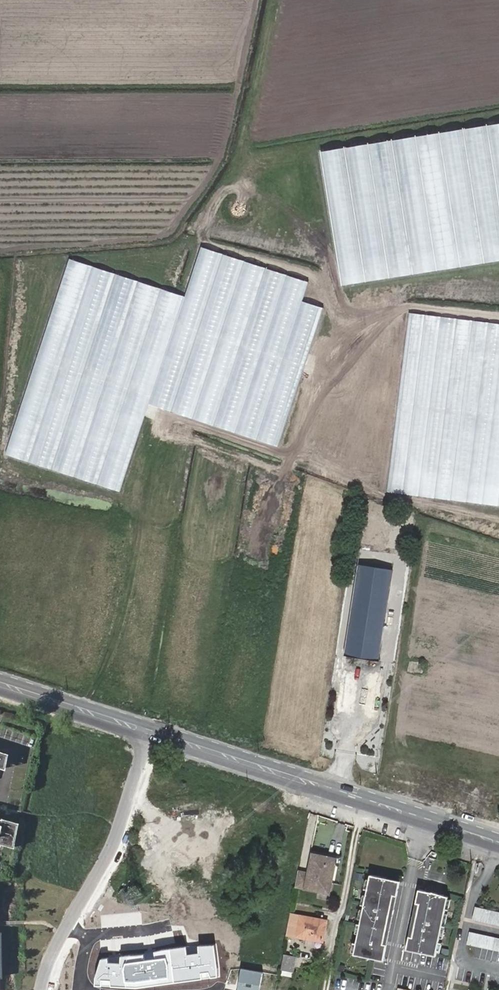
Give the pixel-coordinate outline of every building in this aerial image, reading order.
[(319,139),(345,301),(498,276),(498,110),(319,139)] [(194,240),(175,296),(140,400),(281,446),(328,305),(309,299),(315,280),(194,240)] [(65,260),(3,450),(113,486),(140,400),(175,296),(65,260)] [(409,311),(387,490),(498,504),(498,322),(409,311)] [(347,654),(378,658),(391,571),(360,566),(347,654)] [(4,767),(9,752),(0,749),(0,766),(4,767)] [(11,847),(17,822),(0,818),(0,844),(11,847)] [(295,869),(292,885),(327,892),(334,856),(309,852),(305,871),(295,869)] [(384,959),(400,880),(392,878),(370,874),(354,953),(384,959)] [(436,957),(449,897),(433,892),(433,893),(420,890),(406,950),(436,957)] [(291,913),(288,934),(324,940),(328,920),(291,913)] [(220,979),(216,943),(201,945),(201,953),(189,955),(187,946),(156,951),(157,958),(147,959),(145,953),(133,954),(120,956),(121,962),(110,963),(109,958),(100,959),(95,974),(95,986),(140,989),(220,979)] [(285,955),(283,969),(293,971),(296,957),(285,955)] [(244,968),(240,989),(260,989),(264,972),(244,968)]
